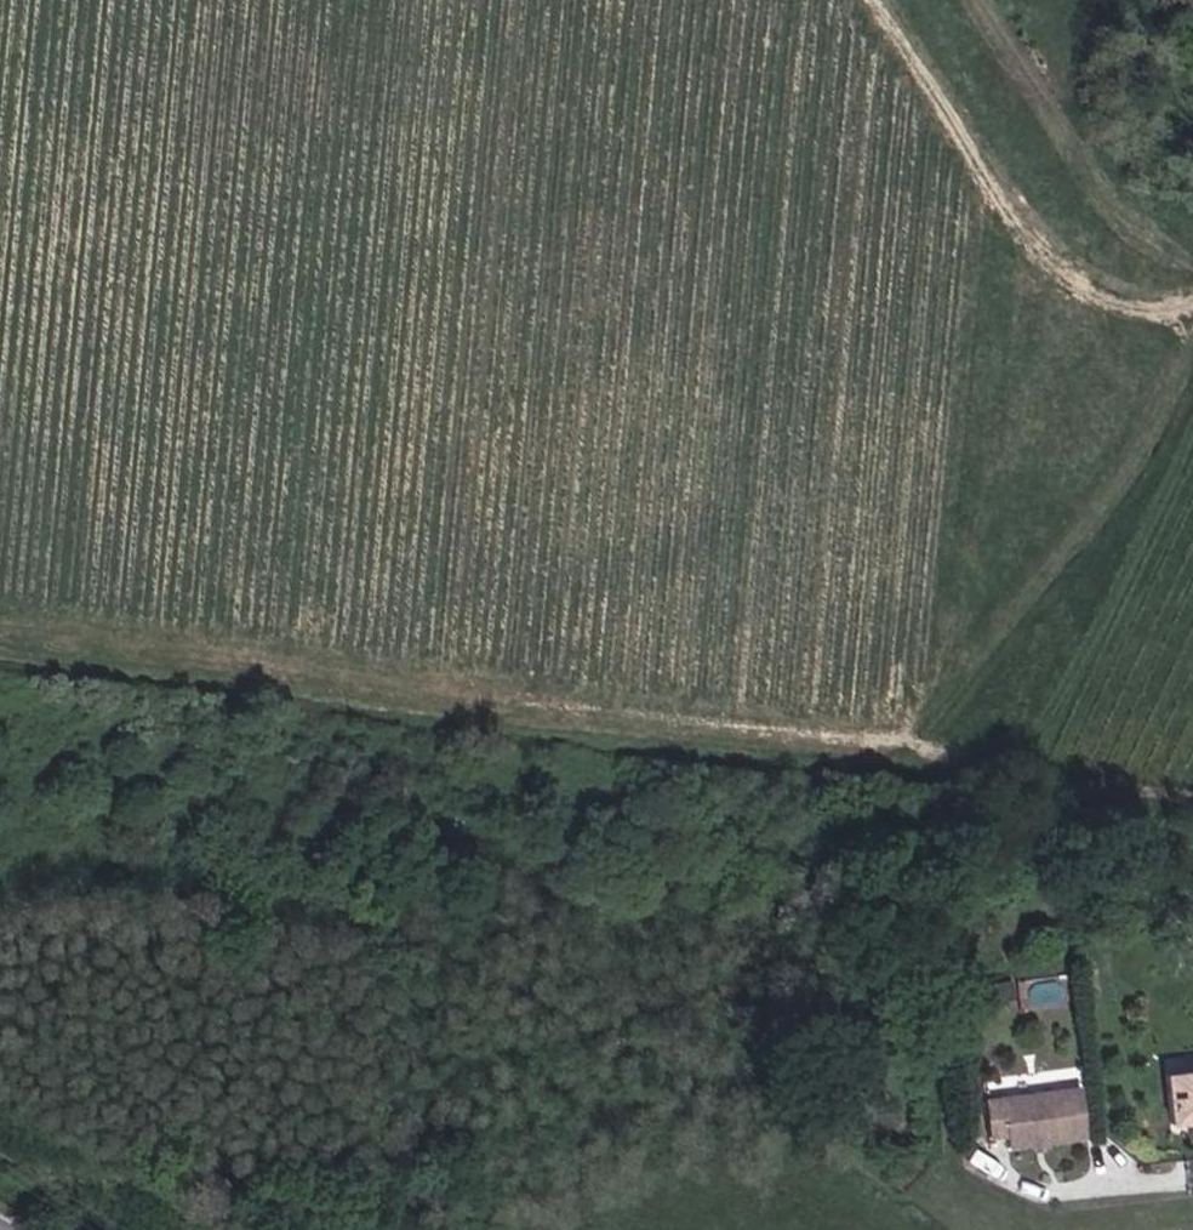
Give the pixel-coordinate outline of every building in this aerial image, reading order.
[(1167,1070),(1171,1119),(1192,1118),(1192,1069),(1167,1070)] [(1087,1136),(1082,1088),(987,1104),(990,1141),(1008,1138),(1010,1150),(1087,1136)]
